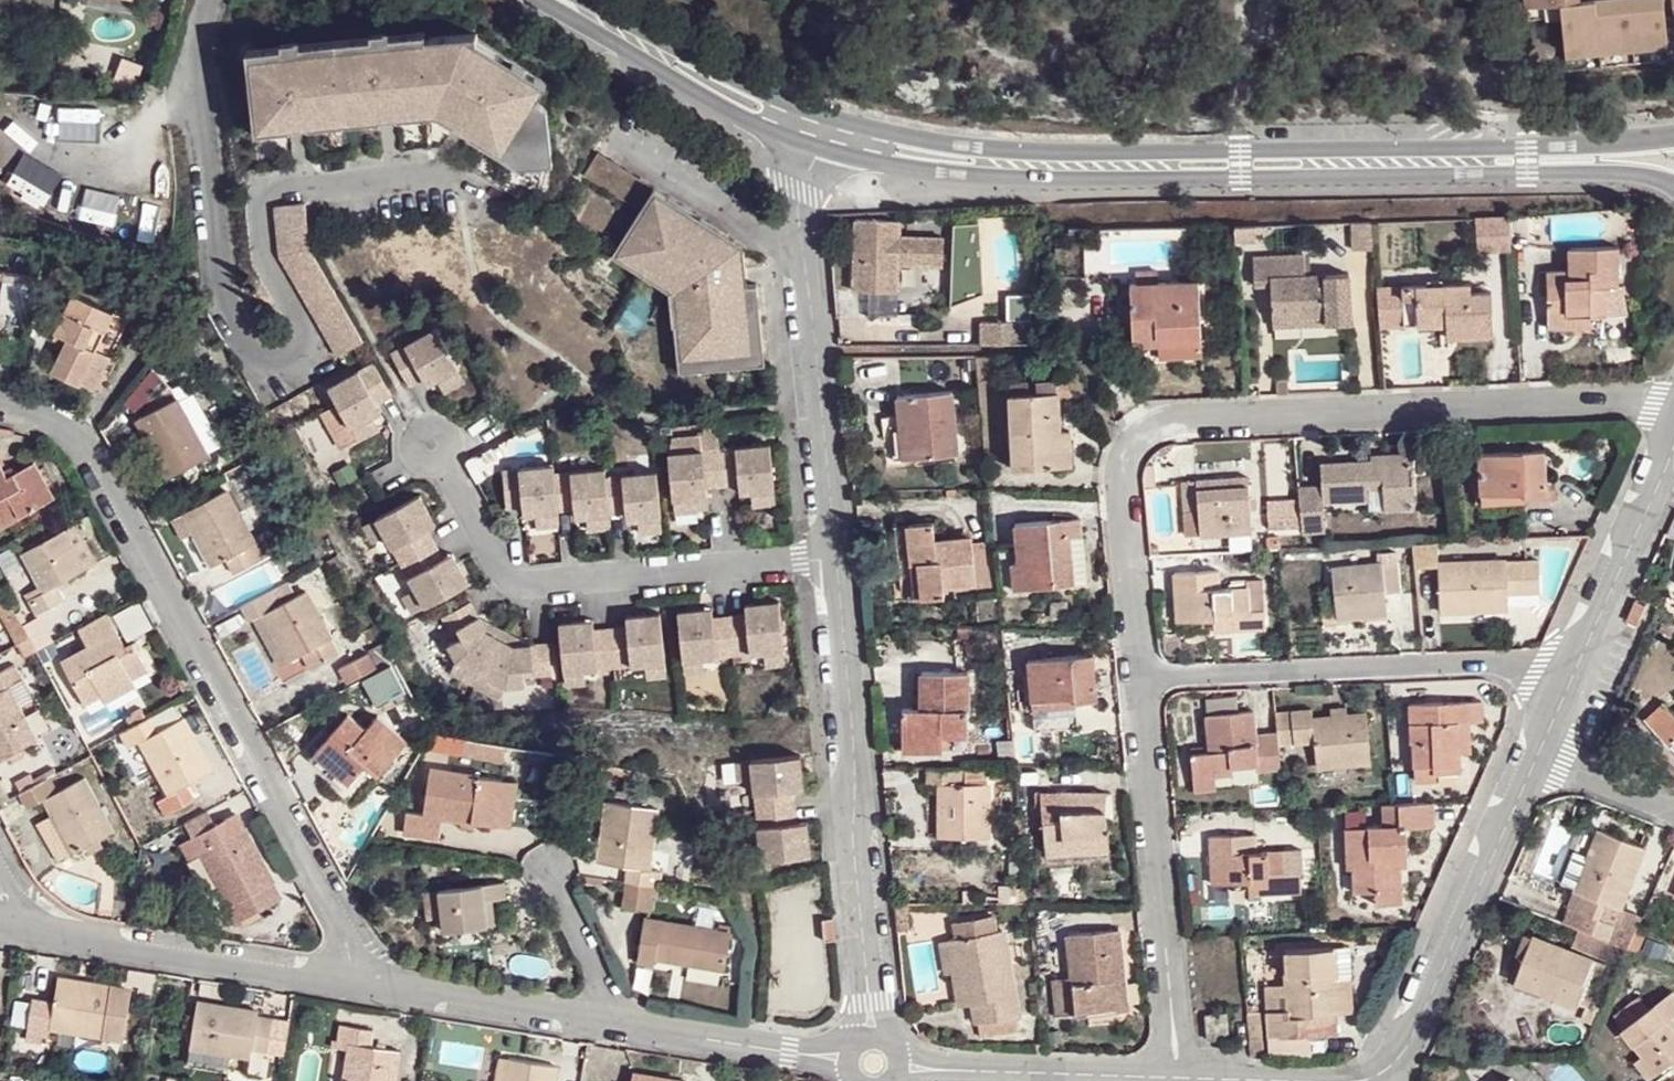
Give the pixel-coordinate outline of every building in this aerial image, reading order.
[(1531,14),(1567,11),(1566,0),(1530,0),(1531,14)] [(1570,45),(1606,42),(1640,39),(1641,55),(1658,54),(1658,43),(1673,41),(1673,18),(1673,6),(1669,7),(1669,0),(1566,0),(1567,11),(1570,45)] [(431,30),(432,47),(480,48),(479,41),(485,29),(431,30)] [(431,39),(253,52),(258,123),(444,109),(526,161),(557,158),(553,92),(484,50),(480,48),(432,47),(431,39)] [(1606,42),(1607,58),(1641,55),(1640,39),(1606,42)] [(487,45),(479,41),(480,48),(484,50),(553,92),(553,87),(487,45)] [(1658,54),(1673,53),(1673,41),(1658,43),(1658,54)] [(1606,42),(1570,45),(1571,61),(1607,58),(1606,42)] [(444,109),(258,123),(258,135),(439,121),(526,179),(555,171),(557,158),(526,161),(444,109)] [(644,209),(659,184),(601,150),(585,173),(644,209)] [(644,209),(618,251),(677,287),(686,365),(771,356),(763,276),(753,278),(748,238),(659,184),(644,209)] [(306,205),(274,209),(279,253),(338,357),(364,342),(310,247),(306,205)] [(1475,209),(1475,245),(1507,245),(1507,209),(1475,209)] [(900,220),(855,219),(852,291),(898,292),(899,263),(943,265),(944,237),(900,236),(900,220)] [(1618,247),(1575,249),(1577,273),(1568,272),(1568,273),(1552,274),(1553,289),(1544,289),(1546,330),(1568,329),(1567,319),(1588,318),(1630,315),(1623,289),(1620,288),(1618,247)] [(1577,273),(1575,249),(1568,250),(1568,272),(1577,273)] [(1269,287),(1271,322),(1325,319),(1326,326),(1352,324),(1349,274),(1304,277),(1304,257),(1252,259),(1253,288),(1269,287)] [(1154,272),(1134,273),(1133,284),(1128,284),(1133,345),(1158,343),(1160,358),(1202,355),(1196,268),(1175,269),(1175,281),(1156,283),(1154,272)] [(1553,289),(1552,274),(1543,274),(1544,289),(1553,289)] [(1469,283),(1414,286),(1415,327),(1444,325),(1444,337),(1491,335),(1489,291),(1469,293),(1469,283)] [(1415,327),(1414,286),(1400,287),(1401,328),(1415,327)] [(0,292),(0,318),(1,319),(4,318),(9,292),(0,292)] [(73,295),(54,333),(68,339),(53,373),(92,392),(102,370),(86,362),(110,312),(73,295)] [(126,320),(110,312),(86,362),(102,370),(126,320)] [(1567,319),(1568,329),(1588,328),(1588,318),(1567,319)] [(1325,319),(1271,322),(1272,329),(1326,326),(1325,319)] [(1019,322),(980,323),(981,345),(1020,345),(1019,322)] [(435,331),(393,355),(412,390),(428,383),(434,391),(441,386),(461,375),(435,331)] [(373,365),(330,388),(356,434),(378,422),(385,417),(381,406),(393,403),(373,365)] [(461,375),(441,386),(446,397),(468,387),(461,375)] [(1009,386),(1009,397),(1058,395),(1058,383),(1009,386)] [(897,398),(899,417),(906,416),(911,460),(957,456),(951,393),(897,398)] [(1058,395),(1009,397),(1012,470),(1071,468),(1071,433),(1059,433),(1058,395)] [(177,397),(136,419),(166,477),(208,454),(177,397)] [(906,416),(899,417),(903,460),(911,460),(906,416)] [(378,422),(356,434),(361,445),(382,434),(378,422)] [(769,450),(667,461),(672,510),(699,506),(699,499),(723,496),(721,485),(736,484),(738,496),(740,503),(747,502),(775,499),(769,450)] [(1477,455),(1480,496),(1524,493),(1525,498),(1547,497),(1543,451),(1477,455)] [(1321,488),(1298,490),(1302,533),(1325,531),(1324,503),(1370,500),(1369,483),(1382,481),(1384,510),(1413,508),(1409,456),(1369,458),(1369,464),(1320,466),(1321,488)] [(54,497),(36,462),(9,477),(0,460),(0,525),(54,497)] [(503,475),(509,516),(523,514),(524,526),(534,523),(557,518),(570,517),(571,526),(586,526),(609,524),(625,524),(627,530),(638,528),(661,526),(655,476),(605,481),(604,474),(553,478),(553,471),(503,475)] [(1246,479),(1181,484),(1182,512),(1198,511),(1200,537),(1251,533),(1246,479)] [(248,528),(241,516),(226,489),(185,512),(215,565),(222,561),(230,577),(264,557),(248,528)] [(1524,493),(1480,496),(1480,505),(1525,503),(1525,498),(1524,493)] [(420,498),(374,523),(385,542),(414,597),(422,612),(469,588),(454,560),(444,564),(428,532),(438,528),(420,498)] [(775,499),(747,502),(748,513),(774,511),(775,499)] [(699,506),(672,510),(673,521),(694,518),(693,513),(698,513),(699,506)] [(252,511),(241,516),(248,528),(258,523),(252,511)] [(558,529),(557,518),(534,523),(537,533),(558,529)] [(1063,535),(1066,534),(1079,533),(1078,520),(1061,522),(1063,535)] [(1072,585),(1066,534),(1063,535),(1061,522),(1013,527),(1017,565),(1010,567),(1012,592),(1072,585)] [(374,523),(364,527),(375,548),(385,542),(374,523)] [(906,525),(910,565),(918,564),(922,600),(943,598),(942,587),(974,585),(970,550),(969,539),(934,541),(933,523),(906,525)] [(60,584),(96,564),(75,524),(22,553),(43,590),(27,600),(37,616),(68,599),(60,584)] [(610,536),(609,524),(586,526),(588,538),(610,536)] [(661,526),(638,528),(638,537),(662,537),(661,526)] [(996,583),(993,548),(970,550),(974,585),(996,583)] [(1375,565),(1330,570),(1335,621),(1386,615),(1384,594),(1398,593),(1394,554),(1375,555),(1375,565)] [(1538,560),(1439,566),(1441,612),(1507,608),(1506,595),(1540,594),(1538,560)] [(918,564),(910,565),(913,601),(922,600),(918,564)] [(1178,622),(1212,620),(1223,619),(1224,630),(1264,628),(1264,608),(1248,609),(1247,588),(1221,589),(1220,572),(1174,574),(1178,622)] [(289,581),(241,606),(250,622),(257,618),(264,614),(290,661),(303,655),(310,670),(340,654),(306,592),(297,596),(289,581)] [(1246,582),(1247,588),(1248,609),(1264,608),(1262,582),(1246,582)] [(414,597),(405,603),(413,619),(422,612),(414,597)] [(674,614),(679,665),(698,662),(762,656),(782,654),(777,604),(674,614)] [(470,608),(442,622),(454,646),(448,651),(455,666),(484,679),(508,689),(527,686),(526,679),(559,674),(555,642),(514,645),(481,633),(470,608)] [(108,612),(78,629),(87,647),(62,661),(84,703),(103,693),(101,687),(127,674),(129,678),(147,669),(133,644),(127,648),(108,612)] [(554,627),(555,642),(559,674),(578,672),(643,666),(664,665),(658,613),(620,616),(621,629),(589,633),(587,619),(554,627)] [(264,614),(257,618),(283,665),(290,661),(264,614)] [(1223,619),(1212,620),(1213,631),(1224,630),(1223,619)] [(1669,620),(1659,628),(1667,638),(1673,632),(1673,625),(1669,620)] [(969,628),(957,628),(957,641),(969,641),(969,628)] [(369,654),(338,669),(346,683),(376,669),(369,654)] [(782,654),(762,656),(762,667),(782,666),(782,654)] [(1027,661),(1031,702),(1075,698),(1075,702),(1096,701),(1093,655),(1027,661)] [(698,662),(679,665),(679,676),(699,673),(698,662)] [(15,664),(0,673),(0,760),(37,740),(8,687),(23,679),(15,664)] [(664,665),(643,666),(645,677),(665,676),(664,665)] [(484,679),(455,666),(450,675),(478,690),(484,679)] [(578,672),(559,674),(560,685),(580,683),(578,672)] [(101,687),(103,693),(106,698),(131,685),(129,678),(127,674),(101,687)] [(902,709),(902,739),(940,739),(940,731),(966,732),(967,674),(921,674),(920,709),(902,709)] [(504,702),(508,689),(484,679),(478,690),(504,702)] [(40,729),(49,723),(34,697),(25,702),(40,729)] [(1075,698),(1031,702),(1032,713),(1076,710),(1075,702),(1075,698)] [(1481,703),(1411,705),(1411,746),(1413,746),(1415,783),(1436,783),(1436,776),(1461,774),(1460,755),(1470,754),(1468,724),(1481,723),(1481,703)] [(1645,722),(1671,748),(1673,746),(1673,716),(1663,704),(1645,722)] [(1329,709),(1331,718),(1346,717),(1345,708),(1329,709)] [(1258,771),(1282,769),(1279,746),(1278,734),(1256,736),(1254,711),(1207,716),(1211,752),(1192,754),(1194,777),(1216,776),(1235,774),(1234,766),(1258,764),(1258,771)] [(1278,734),(1279,746),(1313,743),(1317,767),(1370,763),(1365,715),(1346,717),(1331,718),(1312,720),(1310,711),(1276,713),(1278,734)] [(150,715),(119,732),(128,747),(141,741),(170,794),(157,802),(165,817),(196,801),(188,785),(212,772),(183,717),(158,731),(150,715)] [(346,715),(313,754),(351,784),(366,764),(378,775),(407,740),(377,715),(364,731),(346,715)] [(940,739),(902,739),(902,750),(940,751),(940,739)] [(799,757),(747,761),(749,782),(755,842),(758,867),(808,862),(805,824),(797,825),(793,793),(801,792),(799,757)] [(747,761),(736,762),(738,783),(749,782),(747,761)] [(966,765),(926,765),(926,786),(941,785),(941,807),(940,837),(985,838),(986,784),(967,784),(966,765)] [(34,785),(47,778),(44,770),(30,778),(34,785)] [(495,826),(501,779),(430,771),(424,814),(407,812),(404,834),(441,838),(443,820),(495,826)] [(34,785),(20,792),(29,808),(44,801),(72,855),(86,848),(100,840),(115,833),(84,776),(57,791),(50,776),(47,778),(34,785)] [(1216,776),(1194,777),(1195,792),(1217,790),(1216,776)] [(516,781),(501,779),(495,826),(509,828),(516,781)] [(941,785),(926,786),(926,807),(941,807),(941,785)] [(1058,816),(1059,793),(1034,793),(1037,818),(1041,818),(1058,816)] [(1097,794),(1059,793),(1058,816),(1041,818),(1044,844),(1090,839),(1092,852),(1109,850),(1106,808),(1098,808),(1097,794)] [(1105,795),(1097,794),(1098,808),(1106,808),(1105,795)] [(1433,803),(1395,805),(1384,805),(1384,827),(1346,828),(1347,870),(1355,870),(1355,894),(1376,893),(1403,892),(1402,866),(1393,866),(1393,858),(1408,857),(1406,828),(1434,827),(1433,803)] [(626,869),(623,883),(657,888),(659,872),(644,870),(654,811),(607,804),(601,842),(598,858),(597,863),(626,869)] [(219,825),(180,846),(188,861),(203,854),(230,906),(225,909),(234,924),(280,900),(243,830),(226,839),(219,825)] [(1577,929),(1609,941),(1626,895),(1633,896),(1637,885),(1630,882),(1643,849),(1599,831),(1569,906),(1584,912),(1577,929)] [(1210,885),(1246,883),(1257,882),(1259,895),(1302,893),(1301,874),(1286,874),(1285,856),(1285,851),(1255,852),(1254,835),(1207,837),(1210,885)] [(598,858),(601,842),(586,839),(584,856),(598,858)] [(1090,839),(1044,844),(1045,857),(1092,852),(1090,839)] [(100,840),(86,848),(91,855),(104,848),(100,840)] [(755,842),(744,844),(749,868),(758,867),(755,842)] [(1300,855),(1285,856),(1286,874),(1301,874),(1300,855)] [(1408,865),(1408,857),(1393,858),(1393,866),(1402,866),(1408,865)] [(1257,882),(1246,883),(1247,902),(1259,901),(1259,895),(1257,882)] [(657,888),(623,883),(621,907),(648,911),(650,899),(655,900),(657,888)] [(475,901),(485,901),(497,900),(497,884),(433,886),(435,927),(475,926),(475,901)] [(1015,887),(998,887),(998,897),(1015,897),(1015,887)] [(1403,903),(1403,892),(1376,893),(1378,905),(1403,903)] [(486,927),(485,901),(475,901),(475,926),(486,927)] [(729,933),(642,920),(636,963),(651,966),(652,960),(723,970),(729,933)] [(1003,931),(949,941),(954,973),(960,1007),(974,1005),(977,1024),(1017,1017),(1003,931)] [(1111,973),(1123,971),(1120,931),(1069,935),(1072,979),(1055,982),(1058,1016),(1115,1012),(1111,973)] [(1596,960),(1533,937),(1524,958),(1531,961),(1523,983),(1579,1004),(1596,960)] [(954,973),(949,941),(940,942),(945,975),(954,973)] [(1260,948),(1262,979),(1280,978),(1278,946),(1260,948)] [(1284,951),(1287,986),(1288,1009),(1265,1011),(1266,1035),(1305,1034),(1304,1015),(1332,1014),(1336,1014),(1334,979),(1331,949),(1284,951)] [(1126,1011),(1123,971),(1111,973),(1115,1012),(1126,1011)] [(133,990),(59,979),(55,1003),(34,1000),(27,1032),(49,1037),(51,1024),(126,1036),(133,990)] [(1334,979),(1336,1014),(1348,1014),(1346,979),(1334,979)] [(1288,1009),(1287,986),(1264,988),(1265,1011),(1288,1009)] [(1673,1063),(1673,1028),(1668,1020),(1673,1016),(1673,995),(1672,992),(1624,1029),(1644,1056),(1659,1075),(1673,1063)] [(258,1011),(197,1001),(188,1046),(267,1060),(274,1019),(258,1016),(258,1011)] [(1258,1009),(1247,1011),(1250,1042),(1261,1040),(1258,1009)] [(1304,1015),(1305,1034),(1305,1036),(1333,1034),(1332,1014),(1304,1015)] [(1226,1015),(1205,1017),(1207,1041),(1228,1038),(1226,1015)] [(395,1051),(368,1047),(371,1030),(338,1024),(335,1042),(349,1044),(344,1080),(391,1080),(395,1051)] [(1644,1056),(1634,1063),(1649,1080),(1651,1080),(1659,1075),(1644,1056)] [(511,1061),(501,1059),(497,1080),(508,1080),(511,1061)] [(555,1068),(511,1061),(508,1080),(552,1080),(555,1068)] [(141,1080),(167,1080),(167,1079),(169,1073),(144,1069),(141,1080)]
